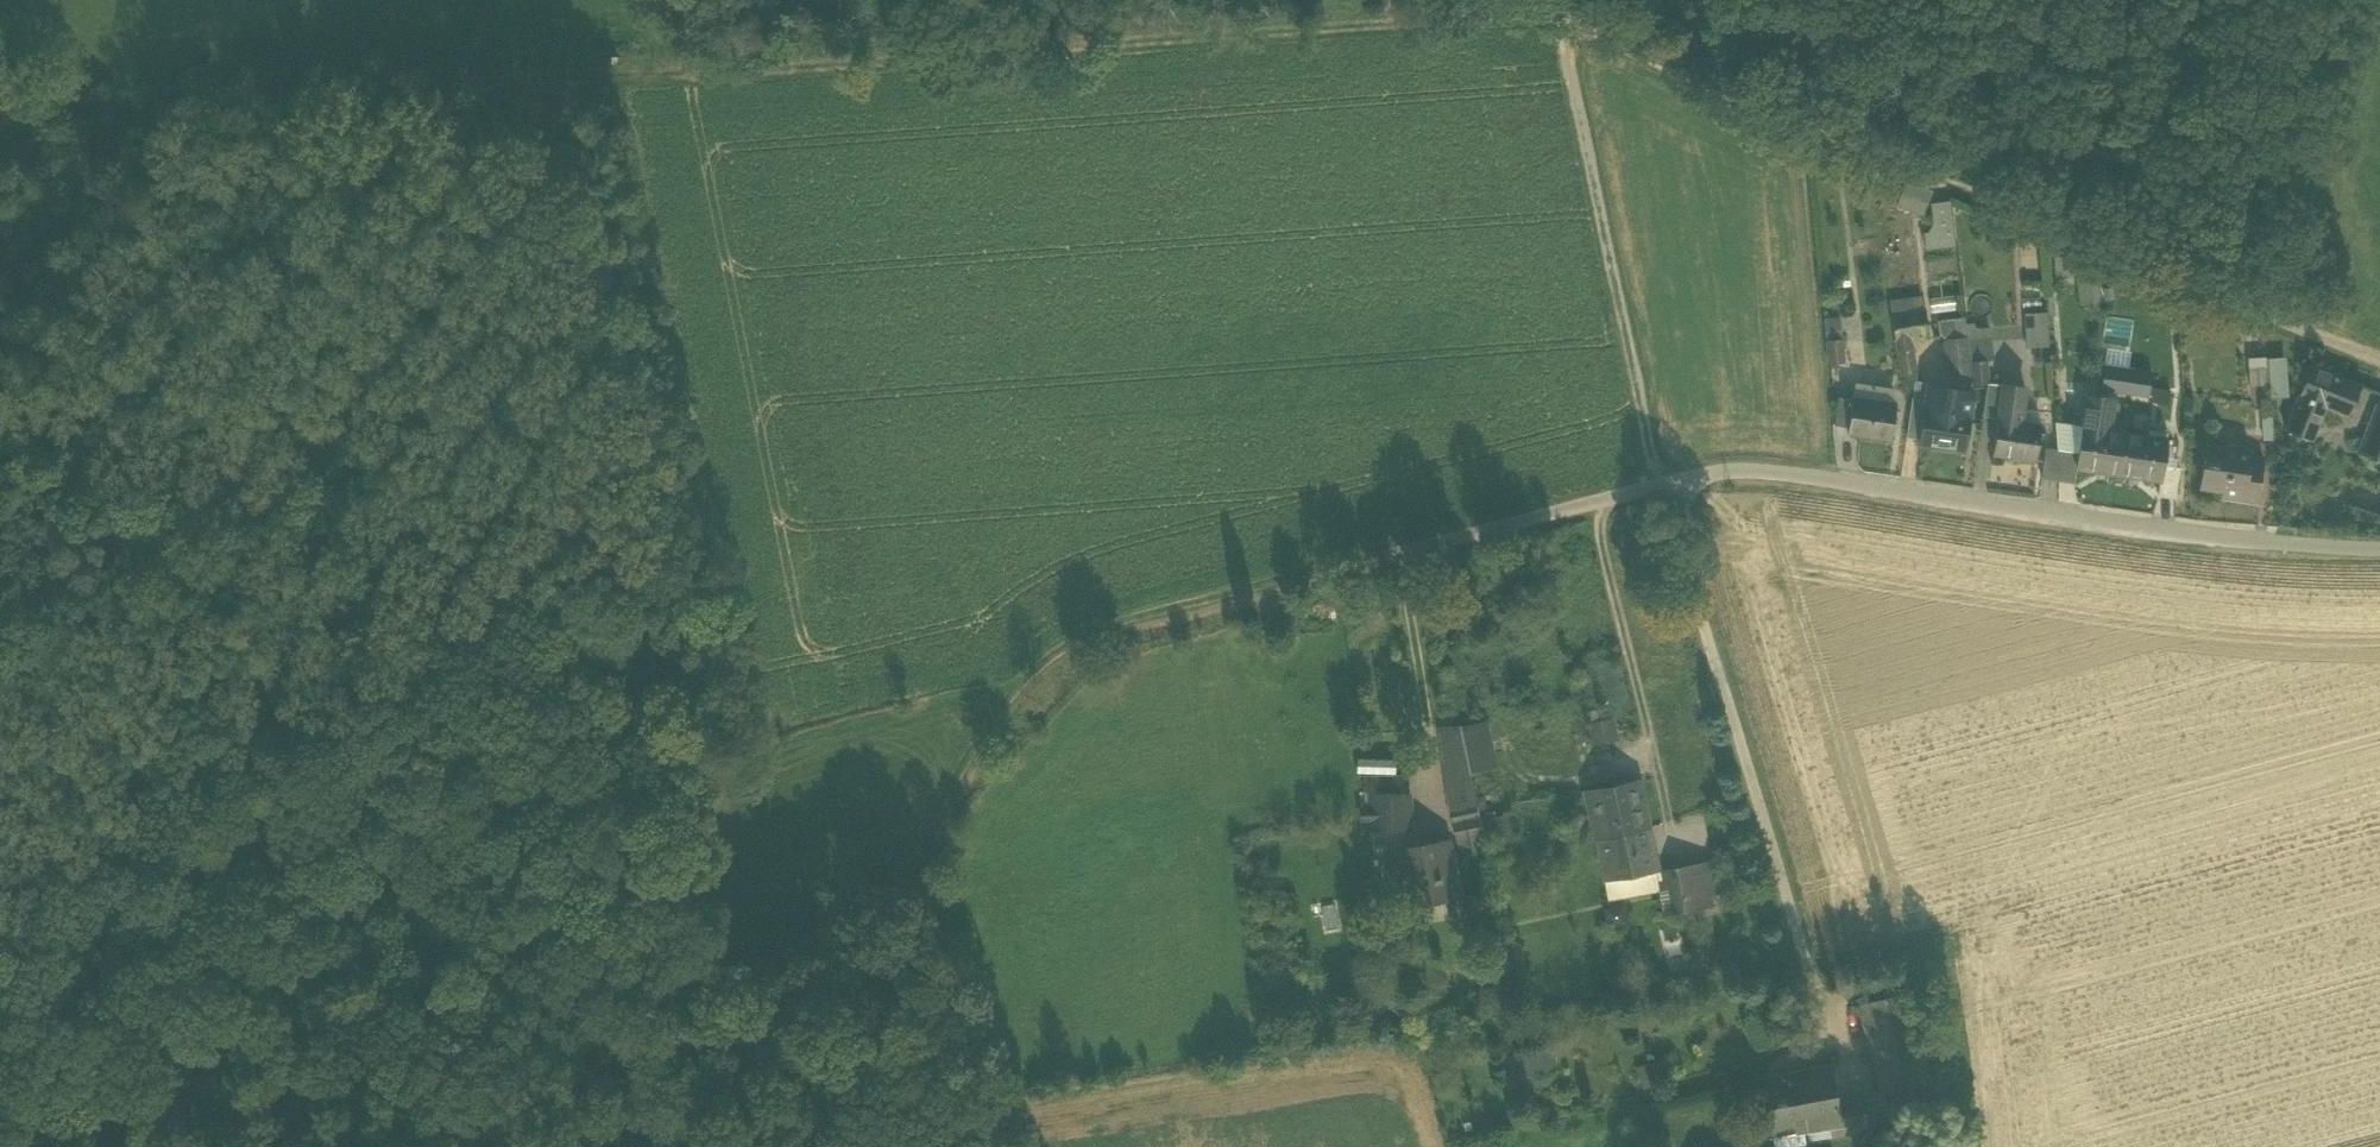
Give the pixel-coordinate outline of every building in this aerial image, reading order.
[(1895,205),(1921,216),(1932,189),(1906,179),(1895,205)] [(1930,204),(1932,224),(1949,222),(1947,202),(1930,204)] [(2056,262),(2058,285),(2081,283),(2080,260),(2056,262)] [(2097,287),(2099,308),(2115,307),(2112,285),(2097,287)] [(1896,351),(1897,351),(1913,349),(1927,346),(1919,302),(1903,304),(1906,322),(1892,325),(1896,351)] [(2028,323),(2030,349),(2050,347),(2048,322),(2028,323)] [(1827,325),(1831,368),(1845,367),(1841,324),(1827,325)] [(1948,341),(1951,369),(1970,367),(1967,339),(1948,341)] [(1917,372),(1913,349),(1897,351),(1901,375),(1917,372)] [(1971,359),(1973,385),(1989,380),(1990,379),(1985,355),(1971,359)] [(2241,360),(2243,389),(2264,388),(2262,359),(2241,360)] [(2307,440),(2311,441),(2325,405),(2349,415),(2361,386),(2311,366),(2285,430),(2288,432),(2289,434),(2292,433),(2304,438),(2305,440),(2307,440)] [(2145,402),(2148,373),(2100,368),(2097,397),(2108,398),(2145,402)] [(1984,411),(1999,413),(2004,381),(1990,379),(1989,380),(1988,388),(1984,411)] [(1912,399),(1927,401),(1929,389),(1929,385),(1930,383),(1915,381),(1912,399)] [(2004,381),(1999,413),(2021,416),(2026,383),(2004,381)] [(1972,390),(1929,385),(1929,389),(1951,392),(1949,404),(1956,405),(1955,411),(1969,413),(1972,390)] [(1927,401),(1926,407),(1955,411),(1956,405),(1949,404),(1951,392),(1929,389),(1927,401)] [(1845,428),(1887,435),(1893,398),(1851,392),(1850,397),(1846,424),(1845,428)] [(1833,422),(1846,424),(1850,397),(1836,395),(1833,422)] [(2080,395),(2077,424),(2105,427),(2108,398),(2097,397),(2080,395)] [(1907,436),(1921,438),(1926,407),(1927,401),(1912,399),(1907,436)] [(2379,462),(2379,404),(2378,404),(2358,453),(2379,462)] [(1969,413),(1955,411),(1926,407),(1921,438),(1920,444),(1963,451),(1969,413)] [(2039,419),(2021,416),(1999,413),(1994,449),(2034,454),(2039,419)] [(2072,469),(2117,473),(2122,429),(2105,427),(2077,424),(2075,447),(2072,469)] [(2165,434),(2122,429),(2117,473),(2160,478),(2161,469),(2165,434)] [(2041,473),(2058,475),(2056,445),(2044,443),(2041,473)] [(2221,495),(2258,498),(2261,453),(2246,452),(2246,447),(2204,443),(2201,484),(2222,486),(2221,495)] [(2075,447),(2056,445),(2058,475),(2072,477),(2072,469),(2075,447)] [(2158,497),(2173,498),(2176,470),(2161,469),(2160,478),(2158,497)] [(2352,507),(2350,518),(2379,523),(2379,511),(2352,507)] [(1624,740),(1619,716),(1607,718),(1592,722),(1597,746),(1624,740)] [(1459,722),(1469,768),(1496,761),(1493,748),(1486,717),(1459,722)] [(1451,792),(1473,787),(1469,768),(1459,722),(1439,725),(1451,792)] [(1366,777),(1366,792),(1400,793),(1401,778),(1366,777)] [(1581,796),(1605,883),(1658,868),(1634,781),(1581,796)] [(1451,792),(1454,809),(1477,804),(1476,800),(1473,787),(1451,792)] [(1401,830),(1400,793),(1366,792),(1366,830),(1401,830)] [(1457,840),(1468,837),(1483,834),(1479,818),(1453,823),(1457,840)] [(1486,852),(1483,834),(1468,837),(1471,855),(1486,852)] [(1399,861),(1407,903),(1457,896),(1447,842),(1397,851),(1387,852),(1389,863),(1399,861)] [(1665,860),(1675,900),(1709,891),(1699,852),(1665,860)] [(1859,1006),(1880,1091),(1881,1094),(1882,1093),(1928,1083),(1931,1082),(1909,991),(1858,1004),(1859,1007),(1859,1006)] [(1514,1052),(1517,1075),(1557,1069),(1554,1047),(1514,1052)] [(1635,1067),(1642,1089),(1670,1081),(1664,1059),(1635,1067)] [(1761,1077),(1771,1136),(1828,1126),(1841,1123),(1837,1099),(1832,1066),(1832,1064),(1761,1077)] [(1928,1083),(1882,1093),(1890,1125),(1925,1118),(1928,1083)] [(1830,1136),(1890,1125),(1882,1093),(1881,1094),(1880,1091),(1837,1099),(1841,1123),(1828,1126),(1830,1136)]
